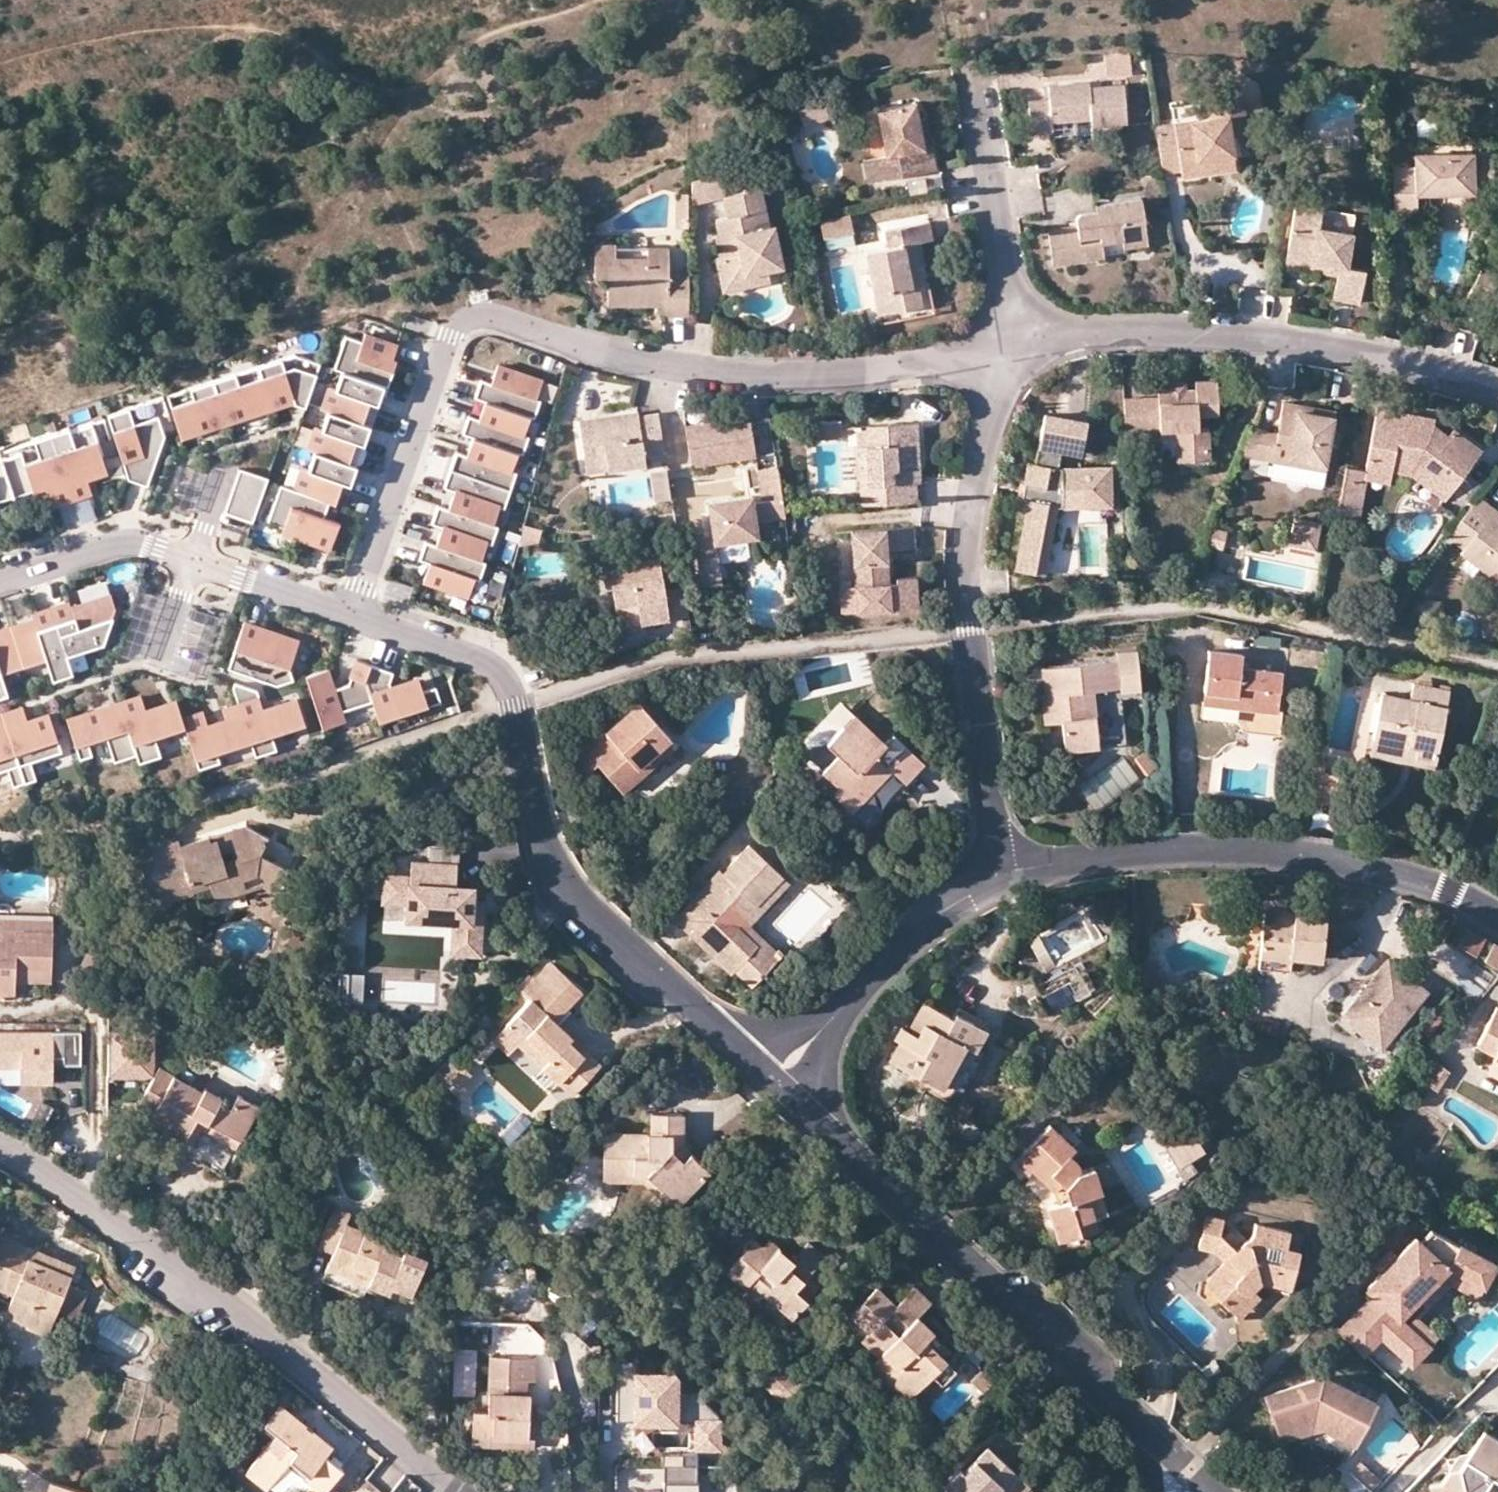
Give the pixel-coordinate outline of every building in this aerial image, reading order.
[(1103,54),(1105,74),(1130,72),(1128,51),(1103,54)] [(1225,97),(1243,95),(1246,112),(1260,110),(1256,81),(1241,72),(1222,74),(1225,97)] [(1225,97),(1222,74),(1210,88),(1212,99),(1209,100),(1210,107),(1211,116),(1228,114),(1225,97)] [(1050,121),(1080,117),(1079,113),(1088,112),(1089,116),(1089,122),(1125,118),(1121,81),(1086,85),(1085,80),(1045,85),(1047,97),(1026,99),(1029,131),(1051,129),(1050,121)] [(1309,90),(1301,89),(1298,106),(1307,107),(1309,90)] [(1199,157),(1235,152),(1251,150),(1246,112),(1243,95),(1225,97),(1228,114),(1211,116),(1204,117),(1157,124),(1164,170),(1182,168),(1183,174),(1201,171),(1199,157)] [(878,107),(886,152),(891,176),(936,167),(932,144),(924,145),(919,115),(916,100),(878,107)] [(817,102),(798,109),(804,123),(823,116),(817,102)] [(1211,116),(1210,107),(1202,108),(1204,117),(1211,116)] [(927,114),(919,115),(924,145),(932,144),(927,114)] [(1475,173),(1495,172),(1494,149),(1417,152),(1417,164),(1394,165),(1396,213),(1420,212),(1419,191),(1475,189),(1475,173)] [(868,180),(891,176),(886,152),(863,156),(868,180)] [(1237,166),(1235,152),(1199,157),(1201,171),(1237,166)] [(722,172),(694,178),(694,200),(725,193),(726,193),(722,172)] [(1495,188),(1495,172),(1475,173),(1475,189),(1495,188)] [(760,180),(744,183),(746,189),(761,186),(760,180)] [(726,193),(725,193),(729,214),(717,216),(721,234),(717,235),(720,253),(716,254),(723,287),(747,283),(745,271),(768,267),(783,264),(774,223),(769,224),(761,186),(746,189),(726,193)] [(690,192),(678,192),(677,227),(690,228),(690,192)] [(1052,261),(1082,256),(1080,240),(1100,238),(1121,235),(1123,245),(1147,241),(1140,196),(1097,203),(1098,208),(1078,212),(1076,214),(1075,222),(1047,227),(1052,261)] [(1341,263),(1339,272),(1335,296),(1362,300),(1367,268),(1348,264),(1354,230),(1321,225),(1325,206),(1297,201),(1288,254),(1341,263)] [(852,211),(822,216),(825,233),(855,228),(852,211)] [(930,220),(886,228),(889,245),(867,249),(878,312),(920,304),(916,280),(913,263),(923,261),(920,239),(932,237),(930,220)] [(1102,253),(1100,238),(1080,240),(1082,256),(1102,253)] [(617,244),(597,244),(596,275),(611,275),(610,302),(647,303),(647,292),(654,293),(654,298),(664,298),(664,305),(668,312),(690,312),(690,274),(671,274),(671,246),(649,246),(649,256),(617,255),(617,244)] [(1321,268),(1339,272),(1341,263),(1288,254),(1287,260),(1321,266),(1321,268)] [(768,267),(745,271),(747,283),(770,278),(768,267)] [(927,278),(916,280),(920,304),(878,312),(879,320),(933,310),(927,278)] [(399,341),(366,331),(364,338),(347,333),(336,366),(344,368),(338,386),(331,384),(324,407),(330,409),(325,427),(318,425),(311,447),(317,450),(311,467),(305,465),(297,488),(284,483),(271,520),(287,525),(319,536),(317,541),(334,546),(343,520),(327,515),(332,500),(338,502),(345,480),(352,483),(359,464),(351,461),(358,440),(366,442),(372,423),(364,421),(371,400),(379,402),(385,383),(389,384),(398,357),(394,356),(399,341)] [(215,380),(169,395),(176,418),(180,431),(183,438),(229,423),(274,408),(293,403),(306,408),(308,401),(321,363),(295,354),(260,366),(215,380)] [(544,378),(498,362),(492,381),(481,377),(475,394),(486,398),(480,417),(469,413),(463,431),(474,434),(467,453),(457,449),(451,466),(444,484),(455,488),(449,506),(438,503),(432,520),(443,524),(436,542),(426,539),(420,556),(430,560),(424,578),(469,594),(476,576),(480,577),(486,559),(482,558),(488,540),(492,541),(499,523),(494,522),(500,504),(505,505),(511,487),(517,469),(513,468),(519,450),(523,451),(530,433),(525,432),(531,413),(535,415),(541,397),(537,396),(544,378)] [(1161,396),(1140,397),(1141,428),(1178,426),(1179,449),(1210,448),(1209,425),(1198,425),(1199,412),(1218,411),(1217,378),(1197,379),(1197,388),(1187,388),(1169,390),(1160,389),(1161,396)] [(1170,382),(1169,390),(1187,388),(1186,381),(1170,382)] [(180,431),(176,418),(172,419),(165,397),(109,414),(116,436),(122,455),(129,477),(148,484),(165,436),(180,431)] [(1126,429),(1141,428),(1140,397),(1125,397),(1126,429)] [(1288,461),(1326,468),(1336,410),(1283,399),(1280,412),(1290,413),(1287,424),(1278,422),(1277,427),(1252,423),(1240,453),(1274,459),(1275,453),(1289,455),(1288,461)] [(1451,433),(1437,423),(1417,419),(1419,412),(1381,405),(1369,469),(1368,475),(1394,481),(1395,468),(1417,473),(1447,495),(1483,446),(1457,426),(1451,433)] [(1082,451),(1088,419),(1046,411),(1036,461),(1029,460),(1025,483),(1032,484),(1029,496),(1022,495),(1020,507),(1027,509),(1015,567),(1044,572),(1057,505),(1061,495),(1091,494),(1091,504),(1111,504),(1110,465),(1057,466),(1062,447),(1082,451)] [(617,413),(583,417),(588,453),(607,451),(608,462),(609,467),(647,462),(645,453),(666,450),(662,412),(641,415),(618,418),(617,413)] [(1280,412),(1278,422),(1287,424),(1290,413),(1280,412)] [(1438,416),(1419,412),(1417,419),(1437,423),(1438,416)] [(0,448),(0,452),(14,496),(47,485),(54,505),(74,498),(94,492),(89,477),(109,471),(106,461),(122,455),(116,436),(112,437),(106,418),(70,430),(69,427),(52,433),(35,438),(35,441),(5,450),(4,446),(0,448)] [(718,420),(689,424),(694,462),(756,453),(751,421),(719,425),(718,420)] [(919,501),(916,481),(914,457),(920,458),(917,421),(859,425),(860,448),(866,447),(868,483),(862,483),(863,504),(919,501)] [(860,448),(862,483),(868,483),(866,447),(860,448)] [(1211,457),(1210,448),(1179,449),(1179,458),(1211,457)] [(607,451),(588,453),(589,464),(608,462),(607,451)] [(0,452),(0,501),(14,496),(0,452)] [(1274,459),(1288,461),(1289,455),(1275,453),(1274,459)] [(1323,483),(1326,468),(1288,461),(1274,459),(1272,473),(1323,483)] [(778,462),(747,467),(750,486),(762,484),(764,497),(783,494),(778,462)] [(268,476),(240,466),(225,510),(253,520),(267,478),(268,476)] [(1369,469),(1348,466),(1339,515),(1360,518),(1368,475),(1369,469)] [(669,469),(657,471),(661,497),(673,495),(669,469)] [(1032,484),(1025,483),(1022,495),(1029,496),(1032,484)] [(753,492),(710,499),(715,532),(695,535),(702,580),(722,577),(717,538),(758,532),(756,515),(754,499),(753,492)] [(1494,512),(1497,507),(1481,493),(1462,518),(1478,529),(1466,546),(1463,550),(1497,576),(1497,515),(1494,512)] [(764,497),(754,499),(756,515),(786,511),(783,494),(764,497)] [(1061,495),(1057,505),(1091,504),(1091,494),(1061,495)] [(1294,518),(1289,544),(1315,549),(1320,523),(1294,518)] [(1478,529),(1462,518),(1451,534),(1466,546),(1478,529)] [(319,536),(287,525),(286,531),(317,541),(319,536)] [(858,586),(841,586),(842,612),(917,607),(916,578),(897,579),(897,584),(889,584),(888,549),(915,547),(914,525),(855,529),(858,586)] [(661,558),(603,565),(606,584),(614,583),(619,624),(691,615),(687,587),(665,589),(661,558)] [(1100,563),(1080,564),(1080,575),(1100,574),(1100,563)] [(9,693),(2,672),(24,665),(47,658),(53,679),(74,672),(68,654),(105,642),(117,607),(113,594),(74,606),(73,601),(52,607),(32,614),(34,620),(12,627),(0,631),(0,696),(9,693)] [(265,628),(245,621),(230,668),(279,684),(293,679),(295,679),(292,667),(300,643),(264,631),(265,628)] [(1116,650),(1116,658),(1119,685),(1139,683),(1135,648),(1116,650)] [(1209,649),(1205,687),(1237,691),(1236,704),(1238,704),(1238,708),(1239,714),(1244,727),(1281,730),(1285,708),(1277,707),(1281,671),(1241,666),(1242,653),(1209,649)] [(318,671),(308,674),(325,726),(346,719),(342,709),(360,704),(374,699),(381,720),(443,700),(438,685),(425,689),(422,680),(393,689),(391,680),(394,671),(362,660),(358,658),(349,683),(334,688),(328,668),(318,671)] [(1116,658),(1044,666),(1047,692),(1042,693),(1045,721),(1061,720),(1063,739),(1098,736),(1103,735),(1104,743),(1125,741),(1119,685),(1116,658)] [(1381,691),(1372,736),(1415,745),(1413,754),(1435,758),(1449,688),(1412,680),(1409,697),(1381,691)] [(259,688),(236,681),(234,686),(240,703),(252,740),(257,755),(278,748),(273,733),(308,722),(299,696),(265,708),(259,688)] [(1237,691),(1205,687),(1203,700),(1236,704),(1237,691)] [(121,702),(68,720),(81,759),(94,755),(90,743),(108,737),(116,761),(138,754),(140,763),(162,756),(156,737),(187,726),(184,717),(178,700),(147,710),(143,695),(121,702)] [(642,774),(636,768),(629,760),(664,730),(639,702),(573,760),(587,774),(598,765),(622,791),(642,774)] [(252,740),(240,703),(224,708),(228,719),(210,725),(205,710),(184,717),(187,726),(200,768),(221,761),(218,751),(252,740)] [(0,714),(0,771),(8,769),(14,786),(25,783),(37,779),(31,761),(62,751),(50,713),(29,720),(24,706),(3,713),(0,714)] [(853,812),(884,779),(878,774),(887,765),(893,770),(906,781),(924,764),(894,736),(885,745),(855,715),(829,742),(840,755),(823,771),(843,792),(837,798),(853,812)] [(671,738),(664,730),(629,760),(636,768),(671,738)] [(1099,746),(1098,736),(1063,739),(1065,750),(1099,746)] [(1434,764),(1435,758),(1413,754),(1415,745),(1372,736),(1369,751),(1434,764)] [(1154,764),(1143,749),(1135,755),(1146,770),(1154,764)] [(884,779),(893,770),(887,765),(878,774),(884,779)] [(140,863),(149,890),(170,885),(171,890),(190,885),(192,892),(195,891),(194,891),(209,887),(210,891),(241,882),(243,879),(259,873),(279,884),(287,869),(260,854),(269,839),(245,826),(240,835),(212,843),(209,836),(180,844),(177,842),(150,850),(151,860),(140,863)] [(245,826),(209,836),(212,843),(240,835),(245,826)] [(721,870),(687,906),(699,920),(688,932),(706,950),(715,941),(722,949),(714,957),(731,973),(735,969),(751,985),(784,951),(779,946),(776,948),(766,937),(757,946),(734,924),(782,875),(751,847),(724,874),(721,870)] [(459,853),(430,852),(429,868),(458,869),(459,853)] [(429,868),(412,867),(412,881),(392,880),(391,904),(411,905),(410,920),(457,923),(455,954),(479,956),(481,923),(478,922),(479,912),(471,912),(472,903),(472,891),(457,890),(458,869),(429,868)] [(276,891),(279,884),(259,873),(243,879),(241,882),(210,891),(214,900),(264,884),(276,891)] [(791,884),(782,875),(734,924),(757,946),(766,937),(753,923),(791,884)] [(391,904),(392,880),(387,880),(385,919),(410,920),(411,905),(391,904)] [(154,904),(192,892),(190,885),(171,890),(170,885),(149,890),(154,904)] [(479,904),(472,903),(471,912),(479,912),(479,904)] [(674,919),(688,932),(699,920),(687,906),(674,919)] [(1294,920),(1265,917),(1259,967),(1290,971),(1292,955),(1322,958),(1327,915),(1295,912),(1294,920)] [(54,932),(55,918),(0,916),(0,931),(54,932)] [(1476,954),(1486,939),(1469,929),(1460,944),(1476,954)] [(14,998),(15,983),(15,968),(53,969),(54,932),(0,931),(0,998),(14,998)] [(706,950),(714,957),(722,949),(715,941),(706,950)] [(1497,966),(1497,946),(1494,944),(1486,960),(1497,966)] [(1427,990),(1388,959),(1342,1015),(1381,1046),(1427,990)] [(601,1064),(588,1051),(583,1056),(569,1042),(573,1037),(557,1020),(583,991),(551,962),(521,992),(530,1000),(495,1037),(511,1052),(527,1035),(552,1058),(546,1065),(575,1094),(601,1064)] [(53,969),(15,968),(15,983),(53,983),(53,969)] [(365,976),(350,976),(350,1003),(365,1003),(365,976)] [(1070,986),(1054,994),(1060,1007),(1076,999),(1070,986)] [(924,1001),(908,1029),(919,1034),(934,1006),(924,1001)] [(953,1017),(934,1006),(919,1034),(908,1029),(902,1025),(895,1038),(901,1041),(891,1058),(942,1087),(953,1071),(966,1078),(980,1053),(976,1051),(963,1044),(975,1022),(957,1012),(953,1017)] [(1479,1046),(1496,1055),(1493,1061),(1497,1063),(1497,1010),(1479,1046)] [(988,1029),(975,1022),(963,1044),(976,1051),(988,1029)] [(153,1029),(108,1030),(109,1076),(147,1075),(154,1065),(153,1029)] [(0,1032),(0,1067),(21,1067),(20,1083),(52,1083),(52,1065),(52,1058),(63,1058),(63,1065),(81,1065),(81,1032),(0,1032)] [(588,1051),(573,1037),(569,1042),(583,1056),(588,1051)] [(449,1077),(461,1064),(455,1058),(442,1072),(449,1077)] [(461,1064),(449,1077),(460,1087),(472,1074),(461,1064)] [(203,1092),(161,1067),(136,1109),(151,1118),(155,1112),(169,1121),(166,1126),(186,1137),(199,1115),(240,1139),(259,1107),(239,1095),(231,1108),(219,1101),(221,1097),(205,1088),(203,1092)] [(169,1121),(155,1112),(151,1118),(166,1126),(169,1121)] [(604,1141),(604,1171),(646,1173),(680,1203),(710,1171),(691,1152),(684,1160),(672,1149),(674,1133),(684,1133),(684,1113),(652,1114),(651,1136),(612,1134),(604,1141)] [(240,1139),(199,1115),(186,1137),(195,1143),(197,1140),(211,1149),(217,1138),(235,1148),(240,1139)] [(1035,1168),(1046,1180),(1052,1172),(1066,1185),(1070,1201),(1059,1203),(1050,1206),(1060,1240),(1082,1234),(1079,1221),(1096,1217),(1090,1195),(1101,1192),(1095,1169),(1083,1171),(1080,1169),(1081,1163),(1079,1162),(1073,1160),(1069,1162),(1066,1158),(1074,1149),(1051,1125),(1017,1159),(1031,1173),(1035,1168)] [(684,1141),(684,1133),(674,1133),(672,1149),(684,1160),(691,1152),(693,1151),(684,1141)] [(673,1210),(680,1203),(646,1173),(604,1171),(604,1182),(644,1184),(673,1210)] [(1056,1190),(1059,1203),(1070,1201),(1066,1185),(1052,1172),(1046,1180),(1056,1190)] [(1107,1213),(1101,1192),(1090,1195),(1096,1217),(1107,1213)] [(319,1246),(335,1253),(374,1270),(369,1283),(390,1291),(392,1285),(411,1291),(426,1258),(347,1224),(350,1215),(334,1207),(319,1246)] [(1223,1219),(1207,1216),(1200,1246),(1216,1250),(1219,1234),(1223,1219)] [(1099,1230),(1096,1217),(1079,1221),(1082,1234),(1099,1230)] [(1227,1262),(1210,1279),(1208,1287),(1225,1303),(1237,1287),(1238,1289),(1238,1290),(1241,1291),(1243,1292),(1245,1292),(1246,1292),(1247,1292),(1248,1292),(1249,1292),(1250,1292),(1251,1291),(1253,1290),(1254,1290),(1255,1289),(1258,1287),(1259,1286),(1260,1285),(1263,1281),(1291,1287),(1300,1252),(1286,1248),(1290,1232),(1256,1223),(1253,1236),(1237,1249),(1236,1250),(1226,1261),(1227,1262)] [(1343,1330),(1367,1354),(1384,1336),(1415,1365),(1432,1347),(1411,1327),(1420,1318),(1454,1283),(1481,1298),(1497,1267),(1497,1265),(1435,1230),(1425,1241),(1420,1236),(1400,1257),(1386,1271),(1370,1287),(1377,1294),(1343,1330)] [(1236,1250),(1219,1234),(1216,1250),(1226,1261),(1236,1250)] [(0,1236),(0,1286),(13,1291),(7,1311),(50,1329),(59,1308),(69,1284),(72,1276),(35,1261),(39,1252),(0,1236)] [(433,1241),(426,1238),(424,1242),(426,1247),(430,1249),(433,1241)] [(770,1238),(763,1246),(773,1255),(780,1247),(770,1238)] [(728,1272),(747,1288),(756,1279),(768,1290),(766,1294),(793,1319),(808,1302),(797,1291),(825,1257),(809,1242),(794,1259),(780,1247),(773,1255),(763,1246),(754,1239),(728,1272)] [(1386,1271),(1400,1257),(1393,1250),(1379,1265),(1386,1271)] [(75,1267),(39,1252),(35,1261),(72,1276),(75,1267)] [(329,1266),(369,1283),(374,1270),(335,1253),(329,1266)] [(421,1287),(432,1260),(426,1258),(412,1289),(424,1294),(427,1289),(421,1287)] [(98,1272),(91,1276),(97,1286),(104,1282),(98,1272)] [(760,1299),(766,1294),(768,1290),(756,1279),(747,1288),(760,1299)] [(88,1292),(69,1284),(59,1308),(78,1316),(88,1292)] [(871,1332),(897,1305),(879,1287),(852,1314),(871,1332)] [(932,1303),(916,1287),(897,1305),(871,1332),(863,1340),(879,1356),(884,1350),(899,1365),(887,1377),(909,1398),(933,1376),(942,1385),(956,1370),(927,1340),(935,1332),(919,1316),(932,1303)] [(1237,1287),(1225,1303),(1236,1313),(1235,1315),(1236,1318),(1238,1319),(1241,1320),(1243,1318),(1262,1296),(1254,1290),(1253,1290),(1251,1291),(1250,1292),(1249,1292),(1248,1292),(1247,1292),(1246,1292),(1245,1292),(1243,1292),(1241,1291),(1238,1290),(1238,1289),(1237,1287)] [(1441,1338),(1420,1318),(1411,1327),(1432,1347),(1441,1338)] [(591,1331),(568,1328),(564,1347),(587,1351),(591,1331)] [(872,1363),(887,1377),(899,1365),(884,1350),(879,1356),(872,1363)] [(474,1410),(472,1444),(534,1448),(536,1415),(530,1414),(530,1406),(531,1396),(527,1396),(528,1381),(535,1382),(537,1360),(492,1357),(489,1411),(474,1410)] [(616,1357),(616,1419),(635,1420),(635,1413),(653,1414),(653,1420),(695,1420),(695,1445),(717,1446),(718,1412),(697,1393),(675,1393),(675,1373),(636,1372),(637,1358),(616,1357)] [(776,1374),(783,1366),(775,1358),(756,1378),(765,1386),(776,1374)] [(802,1384),(783,1366),(776,1374),(794,1392),(802,1384)] [(993,1383),(982,1371),(974,1379),(985,1391),(993,1383)] [(794,1392),(776,1374),(765,1386),(783,1404),(794,1392)] [(1324,1376),(1266,1396),(1279,1436),(1313,1425),(1356,1445),(1377,1402),(1324,1376)] [(265,1422),(278,1434),(247,1469),(268,1487),(292,1459),(309,1473),(306,1477),(323,1491),(343,1470),(326,1455),(332,1448),(281,1404),(265,1422)] [(1494,1475),(1497,1469),(1497,1437),(1485,1428),(1460,1466),(1451,1469),(1443,1481),(1430,1484),(1432,1491),(1497,1491),(1497,1477),(1494,1475)] [(948,1491),(993,1491),(1013,1471),(990,1448),(964,1473),(961,1470),(945,1487),(948,1491)] [(663,1452),(663,1465),(698,1465),(698,1452),(663,1452)] [(1371,1491),(1374,1491),(1383,1482),(1362,1462),(1351,1473),(1371,1491)] [(1013,1471),(993,1491),(1026,1491),(1030,1487),(1013,1471)] [(52,1483),(50,1491),(82,1491),(52,1483)] [(700,1484),(665,1484),(664,1491),(699,1491),(700,1484)]
